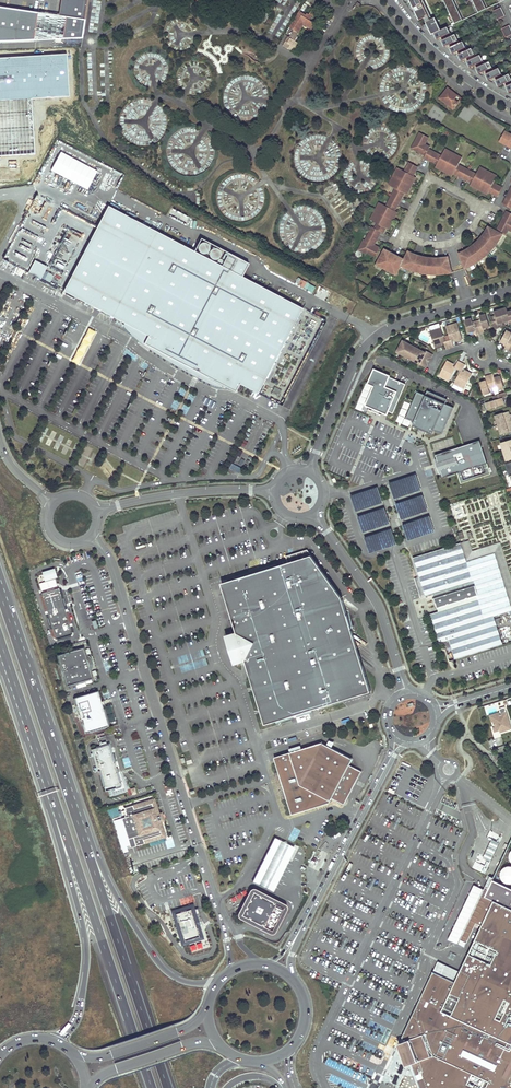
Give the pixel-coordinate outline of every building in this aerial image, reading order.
[(88,0),(68,0),(66,16),(62,38),(82,37),(88,0)] [(421,0),(409,0),(413,14),(425,18),(429,16),(421,0)] [(424,0),(421,0),(429,16),(431,15),(424,0)] [(453,0),(444,0),(455,24),(463,20),(453,0)] [(482,0),(473,0),(478,13),(486,9),(482,0)] [(34,40),(38,12),(0,7),(0,41),(34,40)] [(501,7),(493,11),(497,20),(505,16),(501,7)] [(300,11),(290,27),(295,30),(298,32),(304,23),(313,29),(316,24),(309,19),(312,15),(313,16),(314,14),(314,12),(312,10),(309,14),(308,13),(306,15),(300,11)] [(62,38),(66,16),(38,12),(34,40),(62,38)] [(484,65),(480,56),(475,58),(471,49),(468,51),(463,42),(461,43),(456,34),(453,36),(448,27),(442,31),(436,17),(426,22),(431,31),(432,35),(435,34),(437,39),(444,36),(445,39),(442,41),(445,47),(452,44),(453,47),(450,48),(453,54),(460,51),(461,54),(459,55),(461,61),(468,58),(469,61),(467,61),(470,68),(477,64),(478,67),(477,68),(479,74),(486,71),(487,74),(486,74),(489,80),(495,77),(497,80),(496,81),(499,87),(506,83),(508,86),(510,92),(510,79),(509,75),(503,77),(499,69),(493,71),(489,62),(484,65)] [(502,29),(506,37),(510,35),(510,29),(509,25),(502,29)] [(298,32),(295,30),(290,37),(295,40),(298,36),(297,36),(299,32),(298,32)] [(283,46),(288,49),(289,47),(293,50),(296,47),(298,42),(295,40),(290,37),(289,36),(283,46)] [(0,58),(0,156),(35,155),(32,99),(70,96),(67,54),(0,58)] [(458,95),(448,88),(440,98),(453,108),(458,102),(454,99),(458,95)] [(505,131),(500,142),(510,147),(510,134),(505,131)] [(428,138),(419,133),(411,149),(418,152),(419,150),(426,154),(425,156),(424,157),(432,162),(433,160),(439,164),(438,166),(451,173),(453,171),(459,174),(459,176),(467,180),(467,179),(474,182),(473,184),(486,191),(488,189),(494,193),(494,194),(498,196),(502,188),(493,183),(497,176),(480,167),(476,174),(459,164),(462,158),(445,148),(441,155),(429,149),(430,146),(425,144),(428,138)] [(89,189),(98,169),(60,151),(51,171),(89,189)] [(451,173),(438,166),(439,164),(433,160),(432,162),(437,164),(435,167),(453,176),(454,173),(459,176),(459,174),(453,171),(451,173)] [(368,251),(367,252),(376,257),(380,248),(375,245),(372,244),(375,238),(376,239),(380,231),(381,232),(382,232),(386,225),(388,226),(395,213),(393,212),(396,205),(398,206),(402,198),(400,197),(404,190),(406,191),(413,178),(411,177),(415,170),(416,171),(418,167),(409,162),(405,171),(398,167),(389,185),(396,188),(386,206),(379,202),(370,220),(377,223),(375,228),(373,227),(366,240),(364,240),(360,247),(368,251)] [(413,178),(406,191),(404,190),(400,197),(402,198),(404,193),(407,195),(416,177),(413,176),(416,171),(415,170),(411,177),(413,178)] [(107,174),(103,182),(110,185),(113,177),(107,174)] [(486,191),(473,184),(474,182),(467,179),(467,180),(471,183),(470,185),(487,194),(489,192),(494,194),(494,193),(488,189),(486,191)] [(503,204),(510,208),(510,207),(510,188),(503,204)] [(282,406),(327,320),(242,276),(249,263),(201,238),(194,251),(108,205),(98,226),(37,195),(3,259),(125,323),(148,335),(144,343),(223,385),(235,391),(240,383),(282,406)] [(395,213),(388,226),(386,225),(382,232),(384,233),(386,228),(389,229),(398,212),(395,211),(398,206),(396,205),(393,212),(395,213)] [(507,211),(496,231),(502,234),(505,235),(508,229),(509,227),(510,228),(510,213),(507,211)] [(496,231),(490,227),(489,229),(487,232),(486,231),(482,236),(481,238),(482,239),(480,242),(477,244),(475,246),(472,248),(471,247),(464,251),(464,253),(462,254),(459,255),(465,268),(469,267),(474,264),(473,261),(477,258),(479,261),(484,257),(487,255),(490,252),(494,247),(491,245),(494,241),(497,243),(501,237),(502,234),(496,231)] [(375,245),(381,232),(380,231),(376,239),(375,238),(372,244),(375,245)] [(480,242),(482,239),(481,238),(479,240),(474,245),(471,247),(472,248),(475,246),(477,244),(480,242)] [(502,247),(510,252),(510,250),(510,247),(504,243),(502,247)] [(397,258),(399,256),(391,252),(389,254),(384,251),(377,264),(384,268),(386,265),(390,267),(388,271),(396,275),(401,265),(403,261),(397,258)] [(428,259),(424,259),(421,258),(422,256),(418,255),(413,253),(412,255),(410,254),(408,252),(404,259),(403,261),(401,265),(405,267),(410,270),(412,267),(416,268),(416,271),(422,273),(426,274),(430,274),(436,274),(436,271),(441,271),(441,274),(448,273),(452,272),(449,258),(446,259),(443,259),(443,258),(434,258),(434,260),(431,260),(428,259)] [(314,292),(316,286),(299,278),(296,285),(314,292)] [(507,308),(500,310),(504,322),(510,320),(510,321),(510,311),(508,312),(507,308)] [(496,316),(491,317),(495,329),(500,327),(499,324),(504,322),(500,310),(494,312),(496,316)] [(480,316),(481,320),(477,321),(481,333),(485,332),(484,328),(490,326),(486,314),(480,316)] [(477,335),(481,333),(477,321),(473,322),(472,318),(465,321),(469,333),(476,331),(477,335)] [(142,344),(146,347),(149,350),(154,354),(161,359),(167,363),(174,367),(179,370),(183,372),(189,375),(195,378),(201,381),(206,383),(211,384),(215,386),(218,386),(222,388),(223,385),(144,343),(148,335),(125,323),(123,325),(128,330),(132,335),(138,340),(142,344)] [(457,323),(446,327),(450,340),(448,340),(449,345),(450,347),(454,346),(452,339),(456,338),(457,341),(462,339),(457,323)] [(444,342),(446,349),(450,347),(449,345),(448,340),(445,341),(441,328),(430,332),(435,348),(441,346),(440,343),(444,342)] [(508,350),(510,345),(510,338),(510,337),(510,333),(507,330),(501,341),(507,344),(505,348),(508,350)] [(398,351),(403,354),(409,344),(403,341),(398,351)] [(409,344),(403,354),(409,357),(414,347),(409,344)] [(420,350),(414,347),(409,357),(414,360),(420,350)] [(425,353),(420,350),(414,360),(420,363),(421,360),(423,357),(425,354),(425,353)] [(449,380),(455,368),(458,370),(462,363),(458,361),(454,367),(451,365),(452,363),(447,360),(439,375),(449,380)] [(462,371),(465,365),(462,363),(458,370),(460,371),(453,383),(464,389),(472,374),(466,371),(465,373),(462,371)] [(390,376),(373,368),(368,383),(373,386),(366,405),(387,415),(388,411),(392,413),(406,384),(389,378),(390,376)] [(493,375),(489,376),(493,387),(494,391),(504,388),(501,376),(494,378),(493,375)] [(490,393),(489,389),(493,387),(489,376),(485,377),(486,380),(481,382),(484,394),(490,393)] [(414,422),(413,425),(431,434),(433,431),(442,434),(454,407),(445,404),(447,400),(427,392),(426,396),(417,392),(406,418),(414,422)] [(507,397),(505,392),(494,396),(495,400),(491,402),(493,408),(505,404),(503,398),(507,397)] [(496,415),(501,433),(510,430),(510,416),(509,414),(508,411),(496,415)] [(436,453),(455,447),(452,438),(434,444),(436,453)] [(501,442),(507,460),(510,458),(510,439),(501,442)] [(480,441),(435,456),(443,478),(458,473),(487,464),(480,441)] [(487,464),(458,473),(461,484),(490,474),(487,464)] [(416,474),(389,483),(394,499),(421,490),(416,474)] [(378,487),(351,495),(356,511),(383,503),(378,487)] [(423,494),(396,503),(401,519),(428,511),(423,494)] [(385,507),(357,516),(363,532),(390,523),(385,507)] [(429,515),(402,524),(408,540),(435,531),(429,515)] [(391,527),(364,536),(369,552),(397,543),(391,527)] [(471,553),(467,540),(461,542),(467,561),(495,552),(510,602),(510,580),(500,544),(471,553)] [(494,615),(510,610),(510,602),(495,552),(467,561),(461,542),(413,557),(419,576),(425,596),(434,593),(439,611),(431,613),(440,643),(449,640),(455,658),(503,643),(494,615)] [(355,638),(342,597),(312,556),(312,555),(222,583),(236,630),(226,633),(230,646),(232,653),(235,663),(245,660),(265,724),(371,691),(363,666),(358,662),(361,658),(360,657),(355,652),(358,648),(357,646),(352,642),(355,638)] [(421,597),(425,596),(419,576),(415,577),(421,597)] [(68,619),(59,587),(58,588),(42,592),(41,592),(55,639),(73,634),(68,619)] [(92,678),(90,670),(90,669),(91,668),(91,666),(91,665),(93,666),(92,665),(92,664),(92,662),(92,661),(91,660),(91,659),(90,658),(89,659),(88,658),(88,657),(87,657),(86,656),(83,648),(76,650),(76,649),(65,652),(65,653),(58,655),(67,686),(74,683),(75,684),(85,681),(85,680),(92,678)] [(102,703),(98,691),(91,693),(90,691),(85,692),(85,695),(75,698),(85,733),(108,726),(102,703)] [(491,722),(494,721),(492,716),(501,713),(501,712),(489,715),(491,722)] [(492,716),(494,721),(494,723),(496,722),(497,725),(495,726),(493,727),(495,732),(500,730),(500,732),(510,729),(510,727),(506,712),(501,713),(492,716)] [(115,766),(109,744),(107,745),(106,741),(99,743),(100,747),(91,749),(98,771),(100,771),(105,791),(108,790),(121,786),(115,766)] [(290,752),(300,784),(331,801),(333,798),(345,804),(362,771),(350,764),(353,758),(322,742),(290,752)] [(292,813),(331,801),(300,784),(290,752),(274,756),(292,813)] [(154,798),(133,805),(134,808),(152,803),(156,815),(159,814),(154,798)] [(125,817),(122,818),(127,836),(133,834),(136,847),(145,844),(144,840),(162,835),(158,823),(162,822),(164,821),(163,817),(162,813),(159,814),(156,815),(152,803),(134,808),(133,805),(124,808),(125,810),(123,811),(125,817)] [(162,822),(158,823),(162,835),(144,840),(145,844),(166,837),(162,822)] [(133,834),(127,836),(131,848),(136,847),(133,834)] [(253,882),(273,892),(281,874),(295,847),(275,838),(261,865),(253,882)] [(500,843),(492,839),(483,858),(490,862),(500,843)] [(490,863),(479,857),(473,868),(485,873),(490,863)] [(510,866),(507,866),(505,867),(503,870),(501,872),(501,875),(502,878),(503,880),(506,882),(508,883),(510,883),(510,866)] [(415,1074),(416,1077),(420,1087),(510,1087),(510,889),(493,881),(494,878),(490,877),(484,890),(461,940),(467,943),(476,923),(482,926),(460,972),(438,962),(436,967),(403,1038),(404,1043),(408,1040),(410,1046),(406,1047),(407,1052),(409,1057),(413,1055),(415,1058),(416,1063),(417,1064),(412,1065),(415,1074)] [(461,940),(484,890),(474,885),(448,940),(465,948),(467,943),(461,940)] [(288,904),(254,887),(253,887),(252,887),(251,888),(250,891),(241,907),(239,912),(237,915),(238,917),(273,935),(274,935),(275,934),(289,907),(289,905),(288,904)] [(198,918),(193,905),(172,911),(183,945),(189,943),(204,938),(200,926),(203,925),(201,921),(200,917),(198,918)] [(409,1044),(408,1040),(404,1043),(397,1046),(405,1068),(412,1065),(417,1064),(416,1063),(413,1055),(409,1057),(407,1052),(406,1047),(410,1046),(409,1044)]
